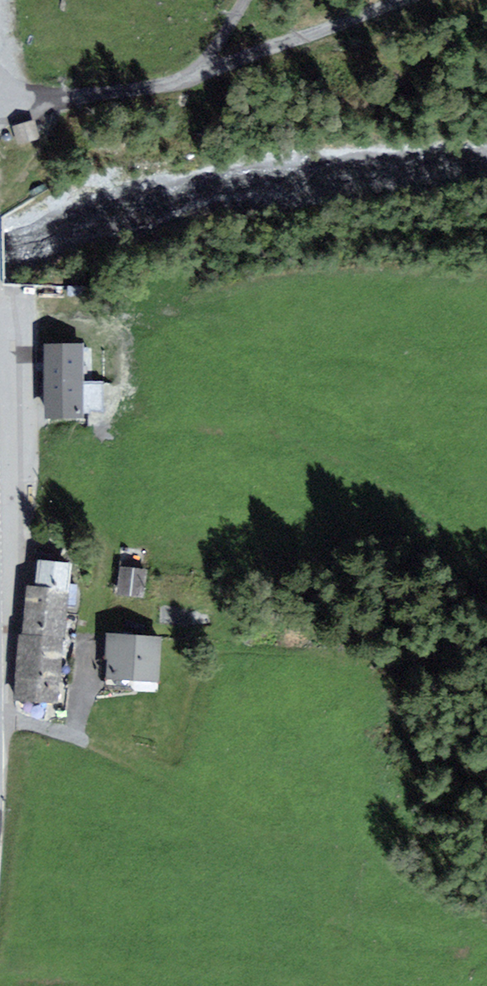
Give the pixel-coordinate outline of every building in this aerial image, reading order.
[(34,123),(14,128),(18,144),(37,139),(34,123)] [(46,350),(46,386),(81,386),(81,350),(46,350)] [(100,411),(100,386),(81,386),(46,386),(47,418),(84,418),(84,411),(100,411)] [(71,566),(37,564),(36,591),(68,593),(69,593),(71,566)] [(144,572),(122,570),(120,593),(141,595),(144,572)] [(36,591),(27,591),(24,638),(62,641),(65,641),(68,593),(36,591)] [(57,682),(59,682),(62,641),(24,638),(20,638),(18,679),(19,679),(57,682)] [(159,641),(111,639),(110,678),(157,680),(159,641)] [(18,699),(56,701),(57,682),(19,679),(18,699)]
